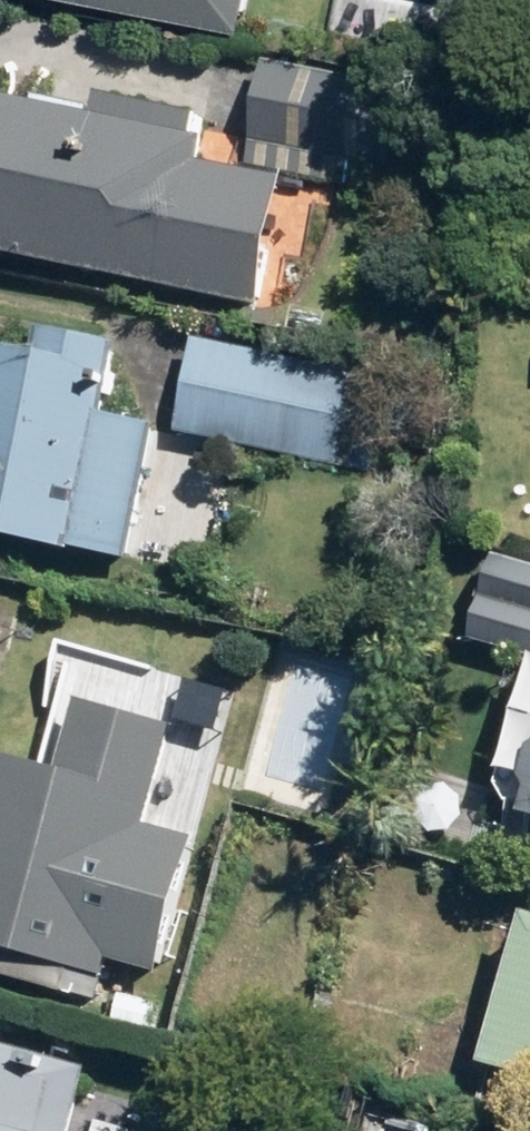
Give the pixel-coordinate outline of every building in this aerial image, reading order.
[(246,28),(252,0),(103,0),(246,28)] [(398,89),(271,64),(251,164),(378,190),(398,89)] [(0,99),(0,255),(263,310),(289,186),(209,169),(215,142),(200,138),(205,117),(108,97),(103,121),(0,99)] [(0,355),(0,535),(77,551),(132,563),(160,431),(108,420),(123,350),(49,334),(43,364),(0,355)] [(198,343),(181,435),(371,471),(388,379),(198,343)] [(501,560),(479,642),(529,656),(529,568),(501,560)] [(0,758),(0,978),(104,1006),(115,965),(164,978),(201,843),(153,830),(180,731),(89,707),(70,777),(0,758)] [(493,1071),(529,1082),(529,941),(493,1071)] [(160,1005),(125,997),(118,1024),(154,1033),(160,1005)] [(98,1074),(2,1046),(0,1052),(0,1130),(82,1130),(98,1074)]
